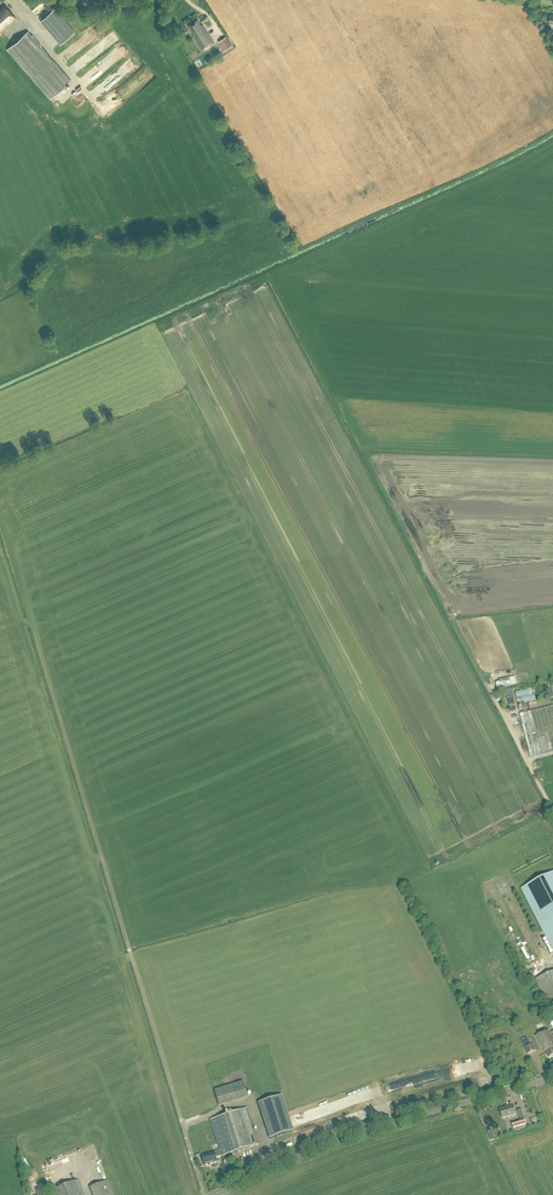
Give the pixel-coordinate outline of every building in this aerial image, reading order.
[(5,4),(0,8),(0,31),(16,17),(5,4)] [(54,8),(40,20),(45,25),(59,13),(54,8)] [(198,19),(188,25),(193,33),(192,34),(203,50),(215,43),(203,24),(202,25),(198,19)] [(28,31),(7,48),(50,98),(70,80),(40,46),(41,45),(32,35),(31,35),(28,31)] [(218,41),(224,50),(231,45),(226,36),(218,41)] [(79,53),(88,46),(82,39),(73,46),(79,53)] [(72,46),(62,55),(69,63),(79,54),(72,46)] [(199,59),(195,62),(198,67),(203,64),(199,59)] [(497,689),(501,688),(515,685),(514,677),(499,680),(500,682),(496,683),(497,689)] [(528,690),(516,693),(517,698),(523,697),(524,703),(536,701),(535,695),(529,696),(528,690)] [(552,751),(552,706),(520,714),(531,757),(552,751)] [(522,889),(552,950),(552,873),(522,889)] [(534,978),(541,975),(538,969),(531,973),(534,978)] [(536,980),(551,1013),(552,1012),(552,972),(536,980)] [(543,1047),(548,1058),(552,1056),(552,1039),(549,1031),(536,1037),(541,1048),(543,1047)] [(527,1054),(531,1052),(536,1050),(533,1044),(530,1045),(528,1039),(522,1041),(527,1054)] [(214,1091),(219,1107),(248,1098),(244,1082),(214,1091)] [(364,1101),(374,1099),(373,1091),(362,1093),(364,1101)] [(282,1096),(258,1104),(270,1139),(293,1132),(282,1096)] [(508,1107),(508,1108),(500,1110),(503,1119),(516,1115),(513,1105),(508,1107)] [(247,1109),(238,1112),(210,1121),(220,1151),(202,1157),(204,1166),(217,1162),(216,1158),(249,1148),(259,1145),(255,1132),(254,1132),(247,1109)] [(303,1113),(295,1117),(298,1124),(306,1121),(303,1113)] [(512,1125),(514,1130),(517,1129),(518,1131),(521,1130),(521,1129),(523,1128),(522,1126),(524,1126),(525,1126),(527,1126),(526,1120),(512,1125)] [(79,1180),(51,1192),(52,1194),(84,1194),(79,1180)] [(90,1188),(93,1194),(113,1194),(108,1181),(90,1188)]
